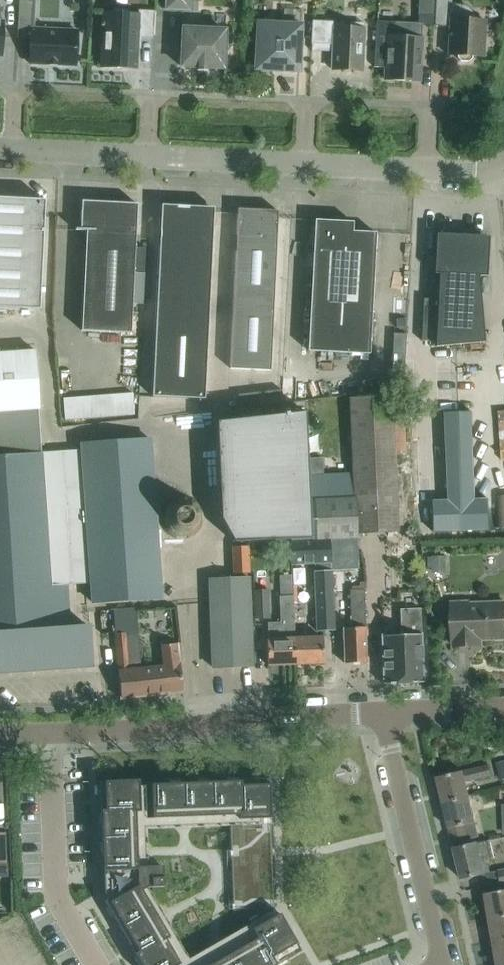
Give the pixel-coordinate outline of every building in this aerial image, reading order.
[(77,31),(77,30),(31,28),(32,1),(32,0),(26,0),(18,0),(16,37),(17,37),(17,38),(29,38),(28,62),(47,63),(47,64),(48,64),(48,61),(55,61),(55,64),(56,64),(75,65),(77,31)] [(190,9),(190,0),(166,0),(166,8),(190,9)] [(434,16),(435,0),(418,0),(418,15),(434,16)] [(451,3),(451,0),(435,0),(434,16),(434,26),(449,26),(447,54),(457,55),(457,57),(460,61),(468,61),(471,58),(472,56),(483,56),(485,20),(471,20),(472,10),(466,4),(451,3)] [(113,14),(103,13),(102,22),(100,22),(100,25),(102,25),(100,66),(135,67),(137,34),(153,34),(154,10),(138,10),(138,15),(128,14),(128,9),(113,8),(113,14)] [(361,70),(363,29),(349,28),(349,22),(312,20),(310,43),(332,44),(331,69),(361,70)] [(282,69),(297,70),(299,22),(283,21),(283,25),(259,24),(258,29),(256,31),(256,38),(258,40),(256,68),(272,68),(272,69),(273,66),(281,66),(281,70),(282,70),(282,69)] [(419,81),(422,23),(376,21),(373,67),(385,67),(384,79),(419,81)] [(182,28),(181,44),(183,44),(183,50),(181,50),(180,66),(197,67),(197,69),(196,69),(196,71),(207,71),(207,70),(206,70),(206,68),(223,68),(224,51),(228,51),(229,48),(230,45),(231,42),(231,39),(230,36),(228,33),(225,33),(225,30),(182,28)] [(45,199),(0,197),(0,307),(38,309),(43,224),(44,224),(45,199)] [(81,330),(130,332),(135,227),(137,203),(90,201),(81,201),(81,210),(80,210),(79,228),(75,228),(75,230),(86,230),(81,330)] [(204,398),(213,210),(213,207),(161,205),(152,396),(204,398)] [(237,208),(230,368),(270,370),(277,210),(237,208)] [(307,351),(369,354),(375,232),(352,231),(352,222),(314,220),(307,351)] [(419,298),(417,340),(435,341),(435,347),(484,342),(478,276),(486,276),(488,236),(436,234),(434,273),(439,274),(438,299),(419,298)] [(58,451),(40,453),(38,409),(39,409),(35,350),(0,352),(0,669),(21,667),(21,668),(22,668),(22,667),(44,665),(44,667),(45,667),(45,665),(67,664),(67,665),(68,665),(68,664),(90,662),(90,663),(91,663),(91,662),(89,627),(70,628),(58,451)] [(75,387),(75,410),(146,409),(145,386),(75,387)] [(281,390),(248,393),(250,406),(281,403),(281,390)] [(353,474),(354,498),(356,533),(399,531),(393,406),(400,406),(400,396),(349,399),(353,474)] [(305,411),(215,421),(220,519),(233,543),(311,539),(308,476),(306,452),(305,411)] [(448,501),(432,502),(433,532),(491,530),(490,500),(477,501),(474,413),(445,414),(448,501)] [(156,529),(149,438),(83,440),(93,603),(160,598),(156,529)] [(354,498),(353,474),(308,476),(311,539),(311,540),(329,539),(356,537),(356,533),(354,498)] [(495,496),(497,528),(503,527),(503,495),(495,496)] [(331,570),(358,569),(356,537),(329,539),(311,540),(289,541),(290,564),(313,563),(316,631),(333,630),(331,570)] [(249,573),(248,546),(232,547),(233,574),(249,573)] [(212,667),(252,666),(249,578),(209,579),(212,667)] [(351,627),(342,627),(344,663),(353,662),(354,664),(357,665),(360,665),(363,664),(364,662),(366,662),(364,589),(349,590),(351,627)] [(252,591),(253,618),(269,617),(268,591),(252,591)] [(295,664),(292,603),(292,596),(278,597),(279,620),(266,621),(267,665),(295,664)] [(450,601),(452,640),(454,640),(454,646),(471,646),(471,639),(503,638),(503,602),(469,604),(469,600),(450,601)] [(303,603),(292,603),(295,664),(323,663),(322,636),(306,637),(305,614),(303,614),(303,603)] [(120,699),(182,692),(177,643),(169,644),(168,640),(160,641),(162,665),(140,667),(137,632),(126,633),(123,609),(111,610),(120,699)] [(423,682),(421,634),(421,609),(399,609),(400,635),(381,636),(383,684),(423,682)] [(436,777),(443,803),(469,796),(465,781),(503,772),(501,762),(436,777)] [(99,781),(100,785),(103,784),(103,791),(103,796),(100,797),(101,813),(104,813),(104,821),(105,825),(101,825),(102,842),(105,842),(106,852),(106,854),(102,854),(103,871),(106,871),(107,897),(107,898),(106,898),(106,899),(105,899),(105,900),(104,900),(104,901),(107,906),(110,905),(116,915),(113,917),(121,931),(124,930),(130,940),(127,942),(136,956),(139,955),(145,964),(178,964),(183,962),(183,960),(182,960),(142,890),(147,888),(147,887),(152,887),(159,887),(163,887),(162,867),(162,866),(147,866),(141,866),(138,786),(138,785),(138,780),(99,781)] [(167,784),(151,784),(151,786),(152,822),(152,823),(154,823),(238,819),(238,820),(262,819),(269,819),(270,819),(269,780),(266,780),(254,780),(237,781),(225,781),(208,782),(208,785),(196,786),(196,782),(179,783),(180,787),(168,787),(167,784)] [(478,836),(469,796),(443,803),(452,843),(478,836)] [(271,824),(229,826),(232,911),(277,909),(274,904),(271,824)] [(461,879),(489,872),(486,860),(496,858),(492,839),(454,848),(461,879)] [(489,918),(503,915),(503,890),(485,893),(489,918)] [(274,962),(285,956),(286,959),(301,951),(279,913),(277,915),(251,929),(252,930),(247,932),(241,936),(189,964),(276,964),(274,962)] [(489,918),(493,941),(503,939),(503,915),(489,918)] [(493,941),(497,964),(503,964),(503,939),(493,941)]
